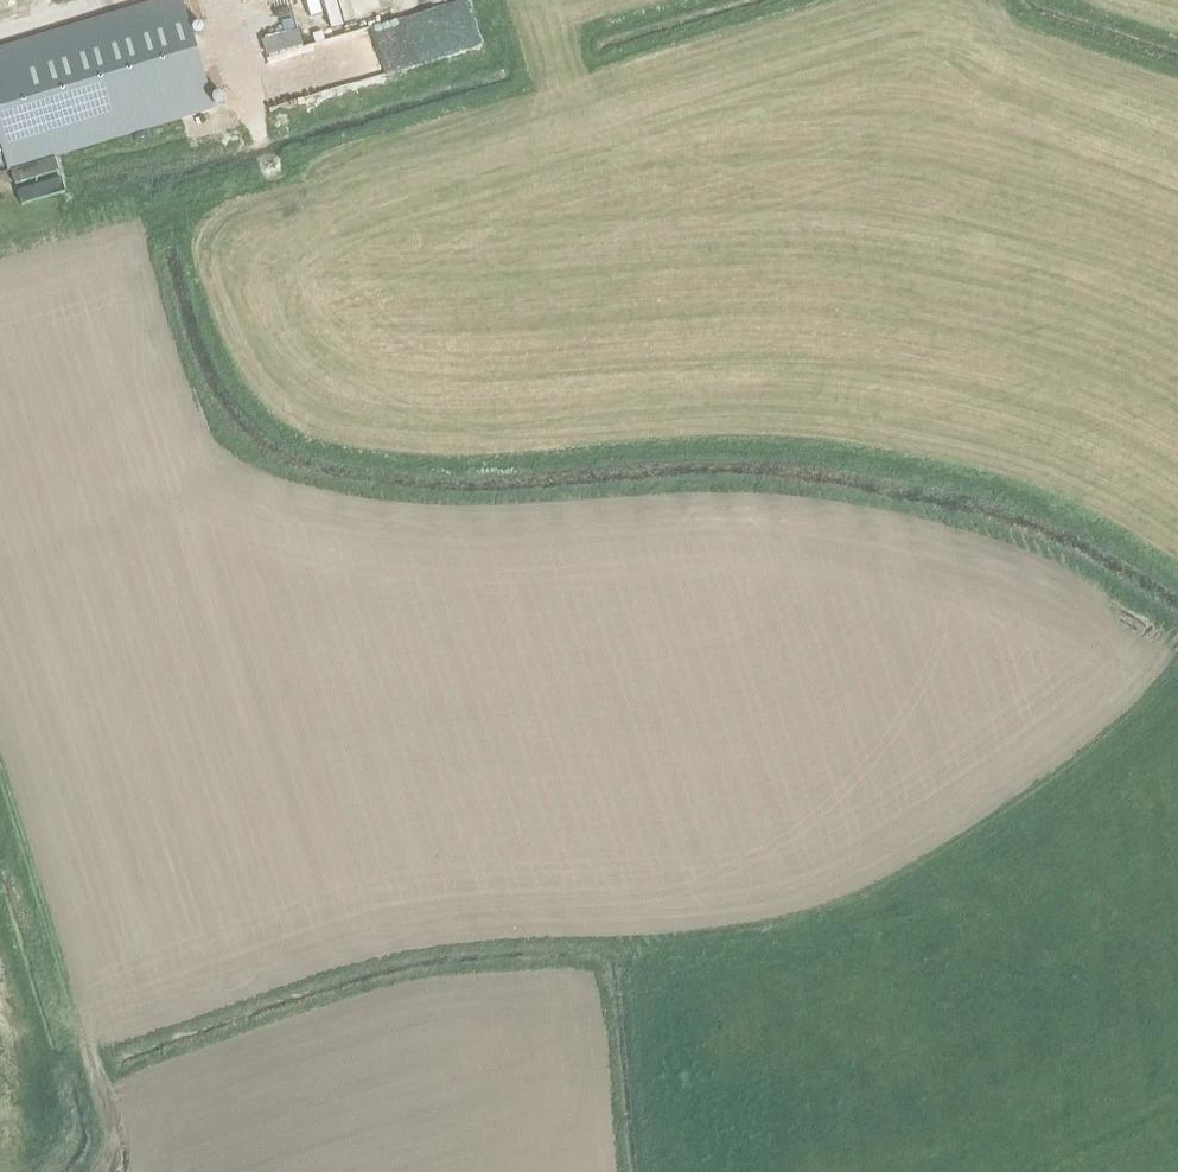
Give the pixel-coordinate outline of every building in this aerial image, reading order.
[(9,170),(215,109),(182,0),(162,0),(0,48),(0,140),(9,170)] [(423,58),(410,20),(355,39),(369,77),(423,58)]
